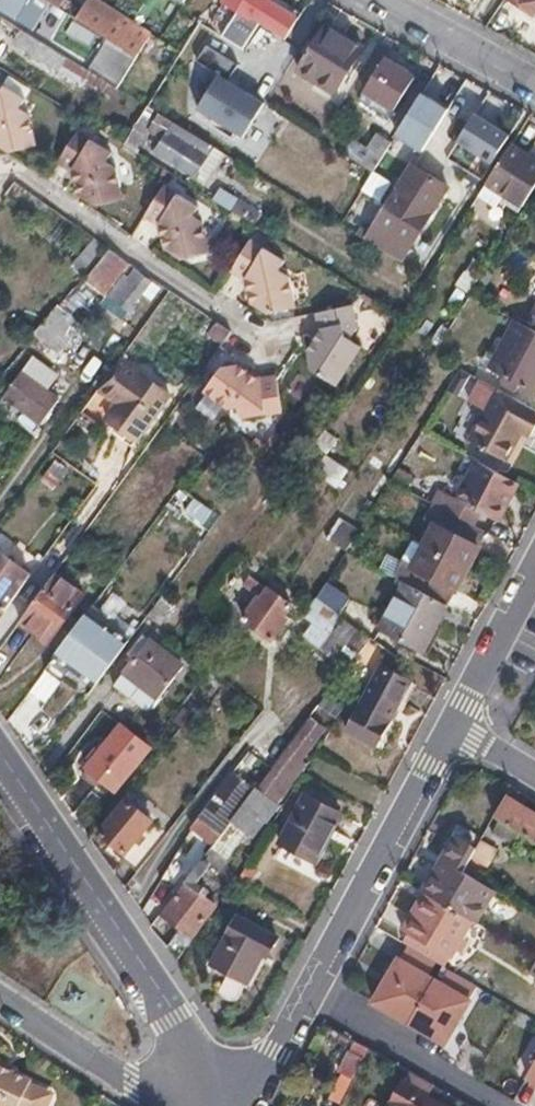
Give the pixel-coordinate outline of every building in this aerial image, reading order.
[(6,13),(15,0),(0,0),(0,9),(6,13)] [(304,12),(288,3),(285,7),(273,0),(226,0),(225,1),(261,23),(287,40),(304,12)] [(534,11),(534,0),(519,0),(534,11)] [(154,33),(138,23),(132,32),(91,6),(81,21),(124,48),(139,58),(154,33)] [(330,24),(301,70),(335,92),(364,45),(330,24)] [(39,40),(28,33),(20,47),(60,72),(68,58),(39,40)] [(124,48),(104,80),(118,89),(139,58),(124,48)] [(243,144),(265,106),(230,84),(238,68),(208,50),(197,66),(218,80),(195,115),(243,144)] [(387,59),(366,92),(394,111),(415,76),(387,59)] [(8,144),(37,138),(31,110),(21,104),(27,95),(0,76),(0,140),(8,144)] [(424,91),(398,133),(425,149),(451,108),(424,91)] [(476,114),(459,141),(494,163),(512,136),(476,114)] [(213,147),(168,118),(162,128),(169,133),(158,151),(196,175),(213,147)] [(137,125),(126,143),(140,152),(151,134),(137,125)] [(75,129),(58,156),(72,166),(79,192),(98,205),(125,198),(118,167),(108,160),(112,152),(75,129)] [(358,161),(374,172),(392,142),(377,132),(358,161)] [(512,146),(488,182),(526,206),(534,192),(534,160),(512,146)] [(413,166),(366,240),(400,261),(447,188),(413,166)] [(374,172),(362,190),(381,201),(392,183),(374,172)] [(164,181),(147,210),(161,219),(167,246),(184,257),(211,251),(203,220),(194,213),(199,204),(164,181)] [(488,182),(481,194),(520,218),(526,206),(488,182)] [(221,188),(215,199),(231,210),(238,199),(221,188)] [(248,236),(230,265),(242,272),(248,299),(265,311),(293,306),(287,273),(277,267),(283,259),(248,236)] [(162,287),(111,249),(61,306),(78,320),(100,293),(115,305),(114,308),(124,316),(142,293),(152,300),(162,287)] [(353,303),(317,311),(320,326),(304,347),(312,368),(336,384),(361,346),(350,338),(357,326),(353,303)] [(78,320),(61,306),(36,334),(60,355),(84,326),(78,320)] [(234,332),(217,320),(208,333),(224,344),(234,332)] [(518,321),(487,377),(509,390),(513,382),(534,393),(534,392),(534,331),(518,321)] [(119,403),(108,419),(137,440),(169,395),(121,360),(100,389),(119,403)] [(460,395),(473,374),(462,368),(449,389),(460,395)] [(245,422),(285,412),(274,379),(261,383),(236,369),(214,374),(200,397),(230,414),(241,411),(245,422)] [(21,372),(2,398),(42,426),(60,400),(21,372)] [(534,428),(534,409),(480,379),(469,400),(486,410),(469,443),(503,462),(519,433),(529,438),(534,428)] [(100,429),(81,415),(67,434),(87,449),(100,429)] [(515,484),(480,464),(461,500),(477,509),(496,519),(515,484)] [(44,478),(54,490),(69,477),(59,465),(44,478)] [(194,499),(186,514),(210,527),(218,511),(194,499)] [(461,500),(452,516),(468,525),(477,509),(461,500)] [(403,563),(396,576),(407,582),(431,595),(438,582),(455,591),(467,569),(477,551),(460,541),(468,525),(452,516),(433,506),(425,522),(437,528),(426,548),(415,569),(403,563)] [(485,534),(468,525),(460,541),(477,551),(485,534)] [(327,539),(348,550),(355,538),(334,527),(327,539)] [(7,611),(34,574),(0,549),(0,606),(7,611)] [(57,573),(21,621),(50,644),(85,595),(57,573)] [(259,596),(243,617),(274,640),(288,621),(285,618),(294,606),(251,575),(244,584),(259,596)] [(431,595),(407,582),(381,629),(422,652),(448,604),(431,595)] [(448,604),(449,605),(455,591),(438,582),(431,595),(448,604)] [(318,597),(341,614),(350,599),(327,583),(318,597)] [(165,595),(148,616),(162,626),(178,605),(165,595)] [(89,610),(56,656),(95,687),(130,640),(89,610)] [(345,617),(321,648),(337,659),(360,628),(345,617)] [(360,628),(337,659),(348,669),(373,637),(360,628)] [(127,674),(117,687),(146,710),(156,696),(159,698),(183,665),(143,634),(128,654),(134,659),(124,671),(127,674)] [(382,666),(347,730),(378,747),(412,683),(382,666)] [(258,785),(273,797),(326,726),(313,716),(258,785)] [(153,749),(122,724),(88,766),(120,792),(153,749)] [(210,824),(222,833),(255,789),(236,772),(201,816),(210,824)] [(222,833),(206,855),(221,868),(250,830),(253,832),(266,817),(270,819),(282,804),(273,797),(258,785),(255,789),(222,833)] [(512,788),(497,815),(503,819),(525,832),(534,839),(534,809),(525,802),(527,797),(512,788)] [(308,795),(284,842),(320,861),(335,831),(338,832),(347,816),(308,795)] [(103,834),(142,866),(164,837),(149,826),(153,820),(130,802),(103,834)] [(204,831),(210,824),(201,816),(195,824),(204,831)] [(525,832),(503,819),(495,833),(517,846),(525,832)] [(424,891),(431,895),(473,920),(480,923),(499,890),(467,871),(477,852),(453,839),(424,891)] [(162,913),(152,926),(166,945),(179,928),(190,936),(216,902),(196,885),(207,870),(199,864),(188,878),(162,913)] [(147,902),(162,913),(188,878),(178,870),(162,891),(158,889),(147,902)] [(431,895),(404,942),(409,945),(437,962),(446,967),(473,920),(431,895)] [(238,916),(213,962),(248,981),(263,954),(267,956),(277,937),(238,916)] [(445,1043),(478,985),(449,969),(441,983),(429,976),(437,962),(409,945),(375,1001),(445,1043)] [(529,952),(520,967),(534,976),(534,956),(529,952)] [(370,1052),(353,1043),(347,1054),(365,1063),(370,1052)] [(335,1075),(352,1085),(365,1063),(347,1054),(335,1075)] [(28,1105),(33,1105),(42,1086),(21,1077),(20,1072),(0,1063),(0,1092),(28,1105)] [(406,1082),(392,1105),(450,1105),(406,1082)] [(7,1102),(16,1105),(28,1105),(0,1092),(0,1105),(5,1105),(7,1102)]
